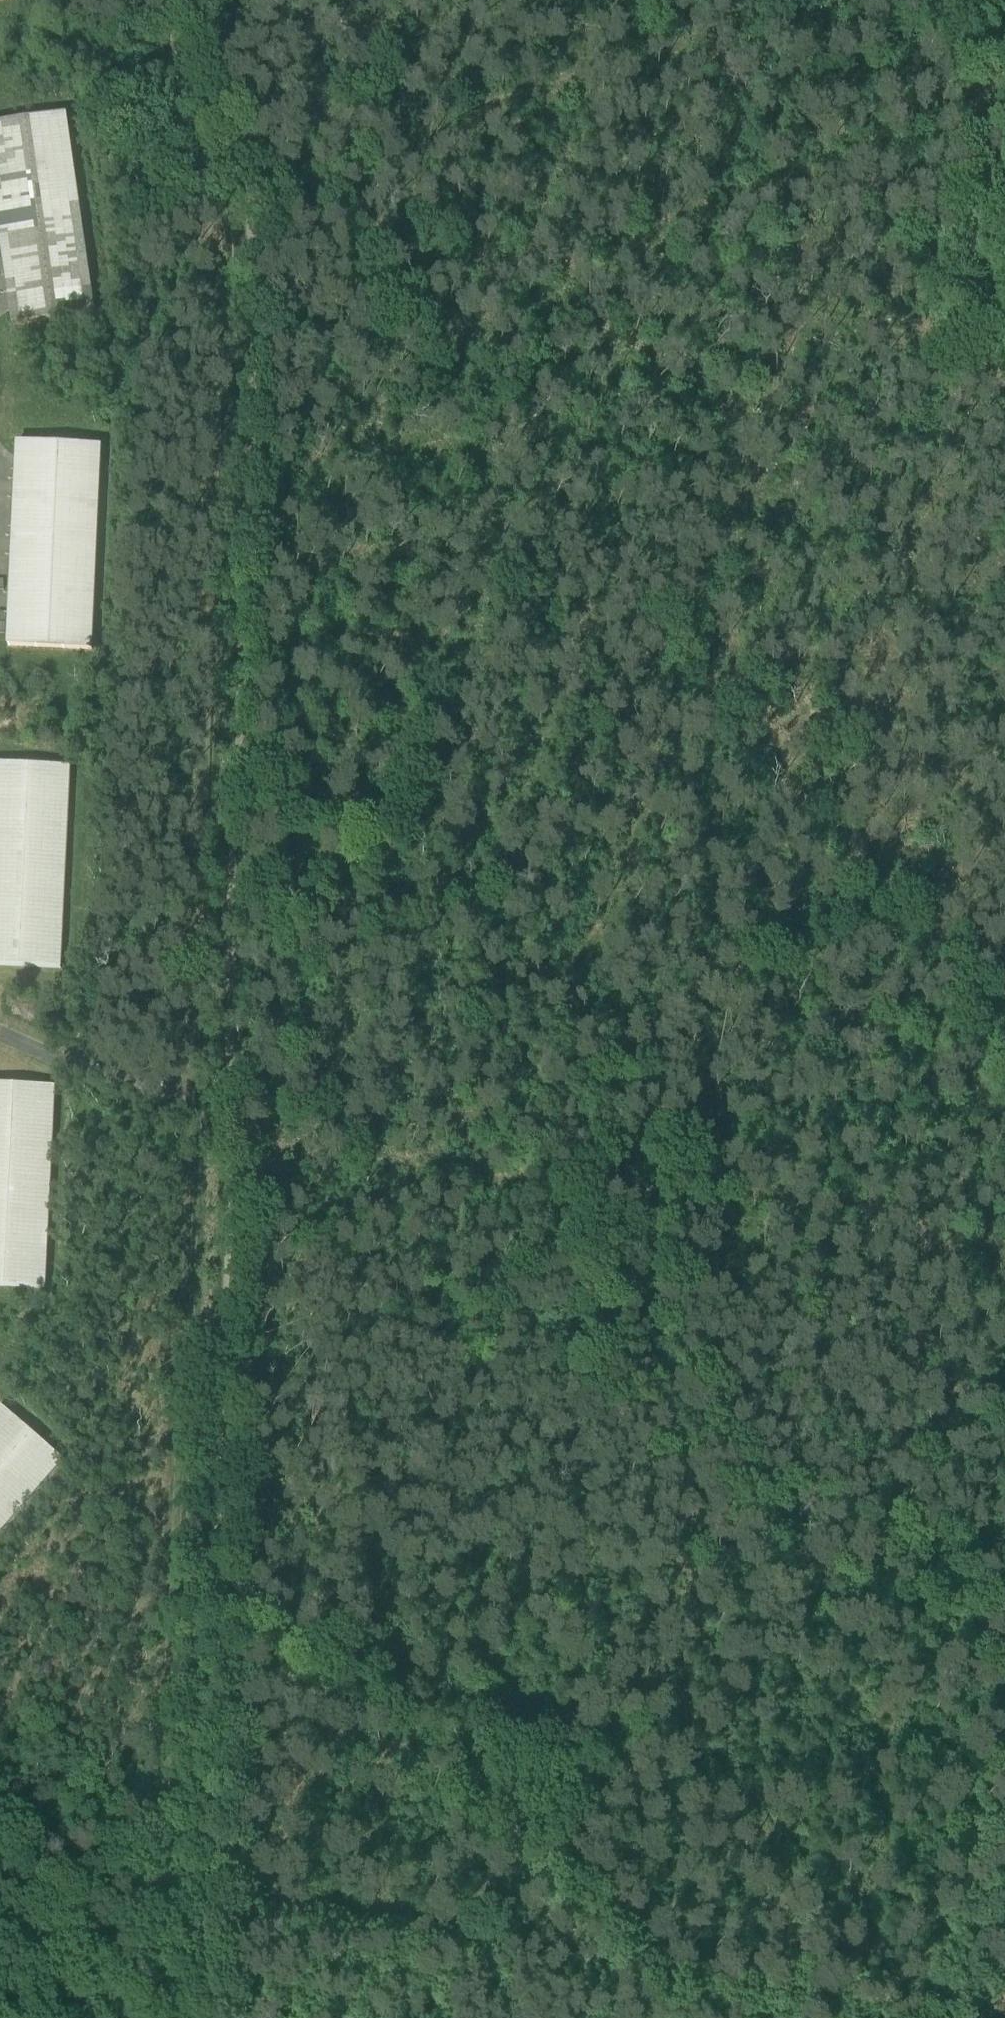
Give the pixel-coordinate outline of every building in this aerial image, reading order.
[(0,124),(0,239),(12,326),(94,315),(66,115),(0,124)] [(100,448),(17,444),(8,645),(91,649),(100,448)] [(0,764),(0,967),(61,969),(70,768),(0,764)] [(0,1085),(0,1287),(45,1289),(55,1087),(0,1085)] [(0,1410),(0,1534),(64,1461),(2,1407),(0,1410)]
